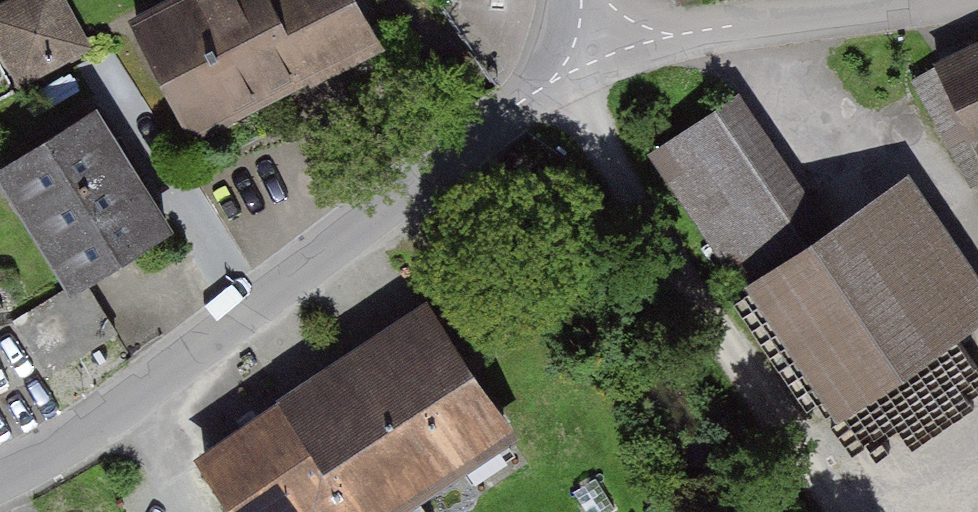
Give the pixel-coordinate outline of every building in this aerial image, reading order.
[(67,0),(4,0),(0,2),(0,44),(21,82),(91,44),(67,0)] [(110,24),(177,146),(367,41),(344,0),(153,0),(110,24)] [(934,57),(977,151),(977,36),(934,57)] [(729,287),(828,222),(740,90),(642,155),(729,287)] [(0,157),(0,188),(61,286),(164,222),(90,102),(0,157)] [(742,280),(829,417),(977,322),(977,284),(908,175),(828,222),(742,280)] [(96,283),(23,313),(44,367),(118,337),(96,283)] [(177,444),(221,511),(376,511),(512,424),(422,286),(177,444)]
